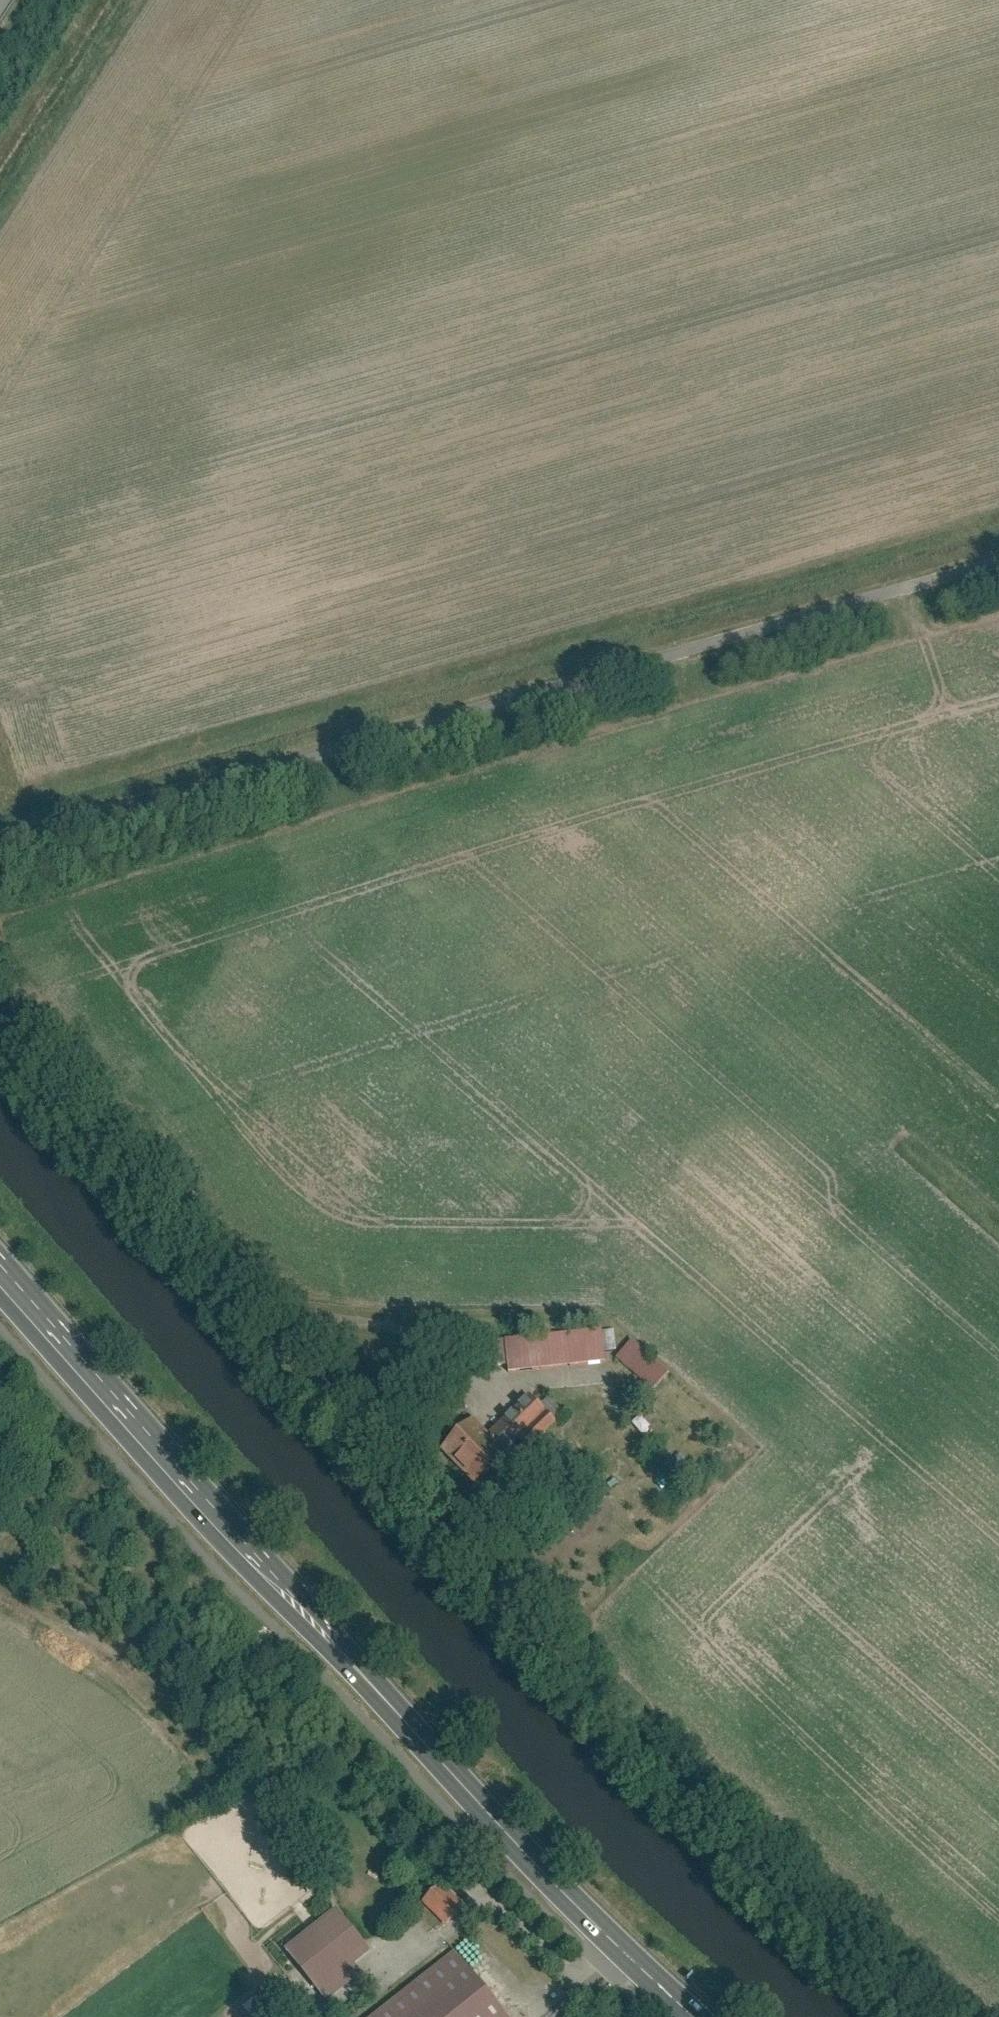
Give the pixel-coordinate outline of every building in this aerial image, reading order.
[(600,1333),(504,1341),(507,1376),(604,1367),(600,1333)] [(669,1373),(630,1341),(615,1359),(654,1391),(669,1373)] [(474,1419),(439,1451),(479,1496),(556,1427),(528,1396),(486,1433),(474,1419)] [(451,1927),(468,1908),(443,1885),(426,1904),(451,1927)] [(348,1940),(314,1898),(265,1938),(306,1989),(336,1965),(329,1955),(348,1940)] [(432,1937),(333,2016),(497,2016),(432,1937)]
